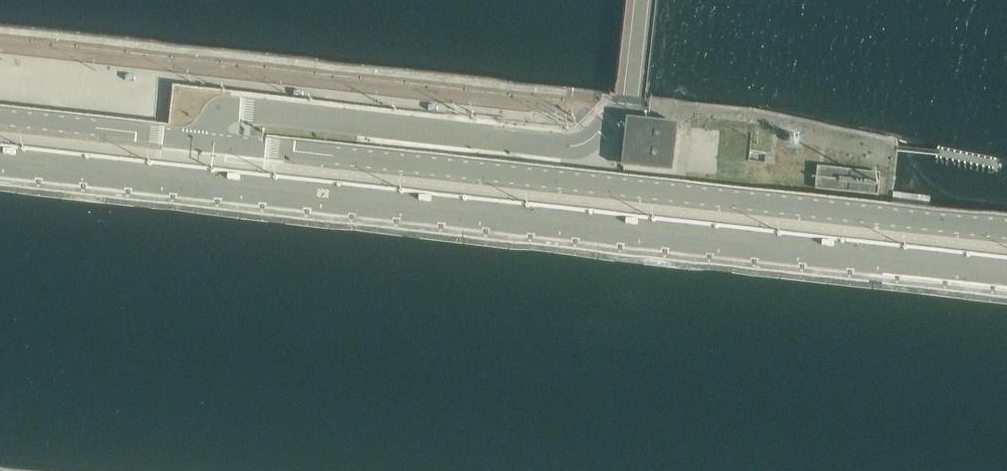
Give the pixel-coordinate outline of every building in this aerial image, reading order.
[(627,118),(626,121),(621,167),(673,172),(678,124),(627,118)] [(816,178),(815,188),(816,189),(878,195),(880,173),(823,167),(818,167),(817,167),(816,177),(816,178)]
